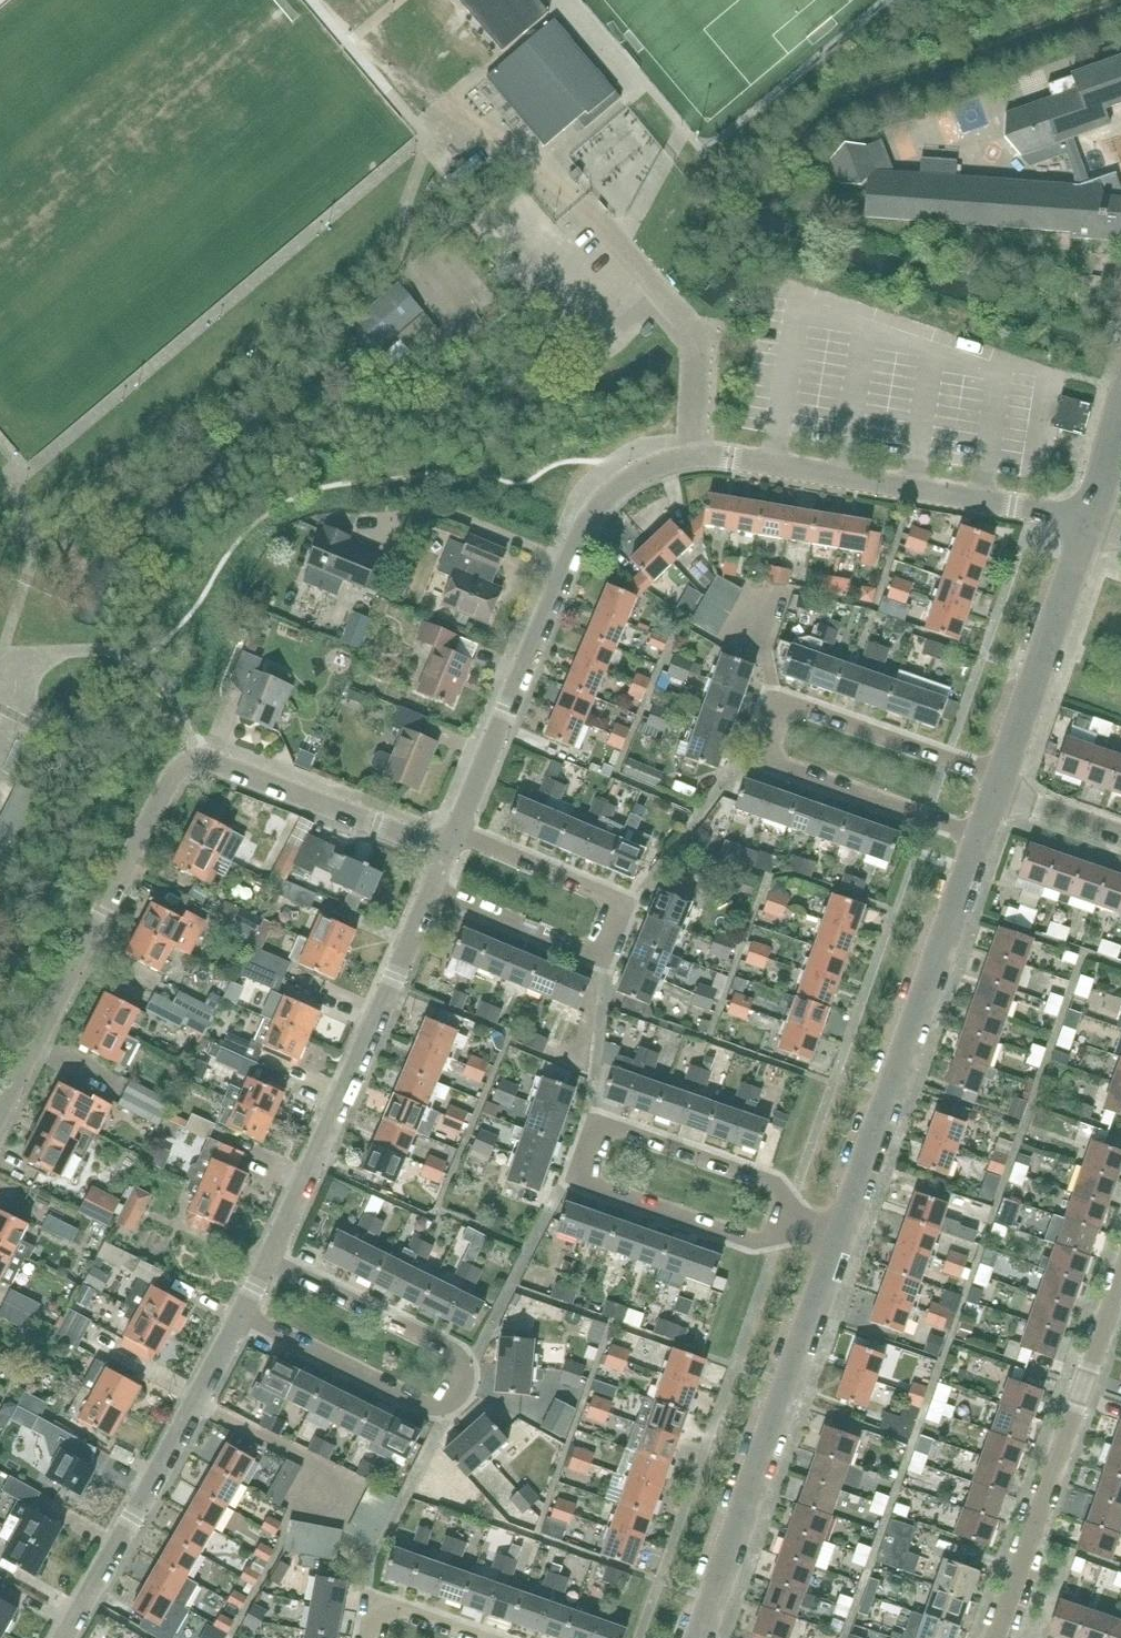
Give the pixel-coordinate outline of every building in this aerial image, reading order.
[(553,16),(539,0),(460,0),(506,56),(553,16)] [(585,129),(621,99),(555,20),(487,78),(545,147),(577,120),(585,129)] [(1072,139),(1110,125),(1105,111),(1120,105),(1120,44),(1103,50),(1107,61),(1072,73),(1077,88),(1005,113),(1004,116),(1005,116),(1004,137),(1019,153),(1018,153),(1020,156),(1030,166),(1067,153),(1076,178),(1075,184),(955,176),(956,161),(921,158),(920,173),(893,171),(881,141),(866,147),(865,146),(845,145),(832,160),(841,185),(862,187),(867,181),(868,181),(865,218),(1071,233),(1071,238),(1120,242),(1120,198),(1111,174),(1089,183),(1085,174),(1072,139)] [(483,148),(480,144),(472,143),(469,146),(468,154),(471,158),(479,159),(483,156),(483,148)] [(381,348),(422,312),(399,285),(357,320),(381,348)] [(646,335),(653,327),(648,323),(642,331),(646,335)] [(1084,436),(1092,406),(1062,398),(1054,428),(1084,436)] [(709,495),(707,511),(691,526),(703,536),(704,526),(732,531),(737,500),(709,495)] [(764,505),(763,505),(737,500),(732,531),(759,535),(764,505)] [(791,509),(790,509),(764,505),(759,535),(785,540),(791,509)] [(812,544),(817,514),(791,509),(785,540),(812,544)] [(844,518),(843,518),(817,514),(812,544),(839,549),(844,518)] [(866,554),(871,523),(844,518),(839,549),(866,554)] [(462,539),(466,529),(448,522),(444,531),(462,539)] [(703,536),(691,526),(683,534),(671,522),(652,541),(673,564),(703,536)] [(985,565),(995,538),(962,527),(953,553),(980,563),(985,565)] [(909,537),(928,544),(931,534),(913,528),(909,537)] [(346,545),(349,538),(326,529),(325,532),(324,532),(310,565),(311,565),(305,578),(308,585),(314,588),(321,585),(322,582),(325,583),(324,586),(326,593),(333,595),(339,593),(345,580),(365,588),(376,563),(377,558),(346,545)] [(499,570),(506,551),(471,537),(466,549),(451,543),(439,571),(454,578),(443,605),(488,625),(497,603),(494,601),(496,595),(500,596),(502,590),(491,585),(497,569),(499,570)] [(924,554),(928,544),(909,537),(906,547),(924,554)] [(631,561),(642,572),(634,580),(644,591),(673,564),(652,541),(631,561)] [(985,565),(980,563),(953,553),(944,578),(977,590),(985,565)] [(736,576),(738,561),(726,559),(723,574),(736,576)] [(800,588),(803,568),(791,566),(790,571),(780,569),(778,584),(800,588)] [(778,584),(780,569),(770,567),(767,582),(778,584)] [(706,587),(716,578),(709,571),(699,580),(706,587)] [(735,602),(742,590),(718,576),(711,588),(735,602)] [(831,593),(834,578),(824,576),(821,591),(831,593)] [(834,578),(831,593),(841,595),(844,580),(834,578)] [(968,615),(977,590),(944,578),(935,604),(968,615)] [(892,588),(910,595),(913,585),(895,579),(892,588)] [(644,591),(634,580),(622,591),(609,586),(598,611),(627,623),(638,598),(644,591)] [(729,613),(735,602),(711,588),(705,599),(729,613)] [(907,605),(910,595),(892,588),(888,598),(907,605)] [(722,624),(729,613),(705,599),(698,611),(722,624)] [(958,642),(968,615),(935,604),(925,630),(958,642)] [(617,648),(627,623),(598,611),(587,636),(617,648)] [(716,636),(722,624),(698,611),(692,622),(716,636)] [(353,633),(360,615),(354,613),(347,630),(353,633)] [(373,621),(371,620),(360,615),(353,633),(347,630),(342,642),(361,649),(373,621)] [(451,653),(458,637),(425,624),(418,641),(436,649),(418,692),(440,701),(439,703),(443,705),(444,703),(452,706),(462,681),(464,682),(472,662),(451,653)] [(824,642),(829,628),(819,624),(814,639),(824,642)] [(829,628),(824,642),(834,646),(839,631),(829,628)] [(257,651),(263,636),(254,633),(253,637),(250,636),(246,647),(257,651)] [(664,651),(668,641),(654,635),(650,645),(664,651)] [(606,673),(617,648),(587,636),(577,661),(606,673)] [(933,658),(938,644),(928,640),(923,654),(933,658)] [(875,660),(880,645),(870,642),(865,657),(875,660)] [(938,644),(933,658),(943,662),(948,647),(938,644)] [(880,645),(875,660),(885,663),(890,649),(880,645)] [(819,655),(793,646),(782,675),(809,685),(819,655)] [(256,673),(261,661),(244,654),(232,683),(248,689),(237,715),(241,717),(242,723),(251,727),(256,723),(272,730),(284,702),(287,703),(293,688),(256,673)] [(698,676),(702,666),(694,663),(694,662),(677,655),(672,666),(689,673),(698,676)] [(746,692),(755,666),(722,655),(713,681),(746,692)] [(835,694),(845,664),(819,655),(809,685),(835,694)] [(596,698),(606,673),(577,661),(566,686),(596,698)] [(860,703),(871,673),(845,664),(835,694),(860,703)] [(689,673),(672,666),(671,666),(667,675),(685,683),(689,673)] [(911,721),(922,691),(925,680),(900,671),(896,682),(886,712),(911,721)] [(886,712),(896,682),(871,673),(860,703),(886,712)] [(633,684),(648,690),(651,681),(637,675),(633,684)] [(937,730),(948,700),(952,689),(926,680),(925,680),(922,691),(911,721),(937,730)] [(737,718),(746,692),(713,681),(704,706),(737,718)] [(643,700),(648,690),(633,684),(629,694),(643,700)] [(585,723),(596,698),(566,686),(556,711),(585,723)] [(650,716),(668,723),(672,714),(654,706),(650,716)] [(728,744),(737,718),(704,706),(695,733),(728,744)] [(422,738),(430,721),(401,709),(393,727),(404,732),(393,758),(381,753),(377,755),(373,764),(375,769),(387,774),(385,777),(419,791),(427,771),(425,771),(429,762),(430,762),(438,744),(422,738)] [(574,749),(585,723),(556,711),(545,737),(574,749)] [(665,732),(668,723),(650,716),(647,725),(643,723),(639,731),(658,739),(661,731),(665,732)] [(1099,735),(1103,722),(1094,719),(1090,732),(1099,735)] [(1103,722),(1099,735),(1109,738),(1113,726),(1103,722)] [(612,735),(626,741),(630,731),(616,725),(612,735)] [(719,770),(728,744),(695,733),(686,758),(719,770)] [(622,750),(626,741),(612,735),(608,744),(622,750)] [(1083,780),(1094,749),(1067,740),(1057,771),(1083,780)] [(1109,789),(1120,758),(1094,749),(1083,780),(1109,789)] [(612,777),(617,764),(592,754),(587,768),(612,777)] [(1120,758),(1109,789),(1120,794),(1120,759),(1120,758)] [(657,787),(663,774),(631,760),(625,773),(657,787)] [(551,796),(557,782),(547,778),(541,792),(551,796)] [(762,819),(772,789),(746,780),(735,810),(762,819)] [(557,782),(551,796),(561,800),(567,787),(557,782)] [(42,797),(20,787),(0,827),(0,846),(15,853),(42,797)] [(787,828),(798,798),(772,789),(762,819),(787,828)] [(651,822),(658,805),(639,797),(632,813),(631,812),(624,827),(637,832),(643,818),(651,822)] [(534,838),(546,808),(520,798),(508,827),(534,838)] [(813,837),(823,807),(798,798),(787,828),(813,837)] [(601,817),(607,803),(598,800),(593,814),(601,817)] [(607,803),(601,817),(610,821),(616,807),(607,803)] [(838,846),(849,816),(823,807),(813,837),(838,846)] [(558,848),(571,819),(546,808),(534,838),(558,848)] [(233,832),(199,814),(186,840),(220,858),(227,844),(233,847),(239,835),(233,832)] [(864,855),(874,825),(849,816),(838,846),(864,855)] [(584,859),(596,830),(571,819),(558,848),(584,859)] [(890,865),(901,834),(874,825),(864,855),(890,865)] [(608,869),(621,840),(596,830),(584,859),(608,869)] [(337,853),(339,849),(309,835),(294,867),(315,877),(318,869),(335,876),(331,883),(370,901),(382,874),(370,868),(370,867),(365,865),(365,866),(337,853)] [(213,871),(220,858),(186,840),(173,866),(204,882),(203,885),(212,890),(219,875),(213,871)] [(634,880),(646,851),(621,840),(608,869),(634,880)] [(750,850),(732,844),(726,858),(745,865),(750,850)] [(281,889),(286,881),(301,851),(288,845),(268,882),(281,889)] [(1045,887),(1056,856),(1030,846),(1019,878),(1045,887)] [(761,854),(751,851),(750,850),(745,865),(756,868),(761,854)] [(761,854),(756,868),(771,874),(776,859),(761,854)] [(1068,905),(1071,896),(1082,865),(1056,856),(1045,887),(1043,895),(1059,900),(1058,902),(1068,905)] [(800,874),(805,860),(796,857),(791,871),(800,874)] [(805,860),(800,874),(810,878),(815,864),(805,860)] [(1097,905),(1108,874),(1082,865),(1071,896),(1097,905)] [(1108,874),(1097,905),(1120,913),(1120,878),(1108,874)] [(753,896),(758,883),(732,875),(728,887),(753,896)] [(856,878),(846,875),(841,889),(851,892),(856,878)] [(866,881),(856,878),(851,892),(861,896),(866,881)] [(312,909),(318,895),(286,881),(281,889),(282,890),(280,895),(312,909)] [(693,905),(664,892),(660,891),(649,917),(664,923),(682,931),(693,905)] [(768,901),(786,908),(790,898),(771,891),(768,901)] [(857,933),(866,907),(834,895),(824,921),(857,933)] [(783,918),(786,908),(768,901),(764,912),(766,913),(764,918),(774,921),(776,915),(783,918)] [(188,913),(185,920),(153,904),(140,930),(174,947),(190,955),(207,923),(188,913)] [(1028,929),(1032,916),(1009,908),(1004,921),(1028,929)] [(258,934),(265,922),(241,910),(235,922),(258,934)] [(346,957),(357,932),(322,916),(311,941),(346,957)] [(682,931),(664,923),(649,917),(639,942),(664,952),(671,955),(682,931)] [(848,958),(857,933),(824,921),(815,947),(848,958)] [(253,945),(258,934),(235,922),(229,933),(253,945)] [(1056,939),(1061,926),(1051,922),(1047,936),(1056,939)] [(1061,926),(1056,939),(1066,942),(1070,929),(1061,926)] [(479,969),(491,940),(465,929),(452,958),(479,969)] [(1023,966),(1032,940),(1001,929),(992,955),(1023,966)] [(167,961),(174,947),(140,930),(127,956),(167,976),(173,964),(167,961)] [(714,944),(732,950),(736,940),(718,933),(714,944)] [(504,980),(516,951),(491,940),(479,969),(504,980)] [(1108,957),(1112,943),(1102,940),(1098,953),(1108,957)] [(335,981),(343,962),(346,957),(311,941),(298,969),(329,983),(331,979),(335,981)] [(671,955),(664,952),(639,942),(629,967),(661,980),(665,970),(676,975),(683,960),(671,955)] [(750,953),(768,960),(772,949),(753,943),(750,953)] [(1108,957),(1117,960),(1120,948),(1120,946),(1112,943),(1108,957)] [(729,960),(732,950),(714,944),(711,953),(729,960)] [(285,978),(291,964),(251,947),(244,960),(285,978)] [(839,984),(848,958),(815,947),(806,973),(839,984)] [(528,990),(541,961),(516,951),(504,980),(528,990)] [(1075,966),(1079,956),(1066,952),(1062,961),(1075,966)] [(765,969),(768,960),(750,953),(747,962),(765,969)] [(1014,992),(1023,966),(992,955),(983,981),(1014,992)] [(279,992),(285,978),(244,960),(237,973),(279,992)] [(553,1001),(566,972),(541,961),(528,990),(553,1001)] [(650,1006),(661,980),(629,967),(618,993),(650,1006)] [(579,1011),(591,982),(566,972),(553,1001),(579,1011)] [(830,1009),(839,984),(806,973),(797,998),(830,1009)] [(1066,994),(1070,982),(1051,976),(1047,988),(1066,994)] [(1078,985),(1091,989),(1094,981),(1081,976),(1078,985)] [(1005,1018),(1014,992),(983,981),(974,1007),(1005,1018)] [(1087,1000),(1091,989),(1078,985),(1074,995),(1087,1000)] [(696,995),(715,1002),(718,992),(700,986),(696,995)] [(461,1010),(467,995),(457,991),(451,1005),(461,1010)] [(213,1023),(219,1012),(180,992),(175,1004),(213,1023)] [(147,1015),(146,1014),(107,994),(94,1020),(128,1037),(135,1023),(141,1026),(147,1015)] [(213,1023),(175,1004),(156,994),(148,1011),(182,1028),(184,1024),(207,1035),(213,1023)] [(732,1004),(751,1010),(754,1000),(736,994),(732,1004)] [(1048,1003),(1061,1008),(1064,998),(1051,994),(1048,1003)] [(711,1011),(715,1002),(696,995),(693,1005),(711,1011)] [(310,1038),(321,1013),(286,998),(275,1022),(310,1038)] [(821,1035),(830,1009),(797,998),(788,1023),(821,1035)] [(486,1020),(492,1006),(483,1002),(477,1016),(486,1020)] [(1057,1018),(1061,1008),(1048,1003),(1044,1013),(1057,1018)] [(747,1020),(751,1010),(732,1004),(729,1013),(747,1020)] [(492,1006),(486,1020),(496,1025),(503,1011),(492,1006)] [(997,1043),(1005,1018),(974,1007),(965,1032),(997,1043)] [(448,1058),(459,1032),(427,1019),(417,1045),(448,1058)] [(127,1069),(140,1043),(128,1037),(94,1020),(80,1046),(127,1069)] [(299,1062),(310,1038),(275,1022),(262,1050),(297,1066),(299,1062)] [(812,1062),(821,1035),(788,1023),(779,1050),(812,1062)] [(1060,1036),(1073,1040),(1076,1032),(1063,1027),(1060,1036)] [(533,1050),(539,1035),(530,1031),(523,1046),(533,1050)] [(988,1068),(997,1043),(965,1032),(957,1057),(988,1068)] [(246,1058),(252,1045),(228,1034),(222,1048),(246,1058)] [(539,1035),(533,1050),(542,1054),(548,1039),(539,1035)] [(1069,1051),(1073,1040),(1060,1036),(1056,1046),(1069,1051)] [(222,1048),(220,1047),(213,1044),(208,1054),(217,1058),(216,1061),(239,1071),(237,1074),(250,1079),(244,1092),(237,1089),(237,1090),(230,1087),(226,1097),(227,1098),(274,1119),(285,1094),(286,1090),(269,1082),(253,1075),(257,1064),(257,1063),(258,1063),(246,1058),(222,1048)] [(448,1058),(417,1045),(406,1070),(438,1083),(448,1058)] [(1030,1054),(1043,1059),(1046,1049),(1033,1045),(1030,1054)] [(645,1065),(650,1051),(640,1047),(635,1061),(645,1065)] [(1055,1050),(1051,1061),(1065,1066),(1069,1055),(1068,1055),(1055,1050)] [(650,1051),(645,1065),(654,1068),(659,1054),(650,1051)] [(1039,1068),(1043,1059),(1030,1054),(1026,1064),(1039,1068)] [(468,1066),(485,1074),(489,1064),(472,1056),(468,1066)] [(978,1095),(988,1068),(957,1057),(947,1084),(965,1091),(962,1099),(975,1104),(978,1095)] [(696,1083),(702,1069),(691,1065),(686,1080),(696,1083)] [(481,1083),(485,1074),(468,1066),(463,1076),(481,1083)] [(630,1108),(641,1078),(615,1069),(604,1099),(630,1108)] [(702,1069),(696,1083),(706,1087),(711,1072),(702,1069)] [(438,1083),(406,1070),(396,1095),(428,1108),(438,1083)] [(567,1116),(576,1090),(544,1078),(535,1104),(567,1116)] [(666,1087),(664,1086),(641,1078),(630,1108),(656,1117),(666,1087)] [(498,1090),(516,1097),(520,1088),(501,1081),(498,1090)] [(126,1094),(166,1115),(173,1102),(133,1082),(126,1094)] [(748,1101),(753,1087),(742,1083),(737,1098),(748,1101)] [(95,1097),(93,1100),(61,1084),(48,1110),(82,1127),(97,1135),(112,1106),(95,1097)] [(1115,1084),(1106,1110),(1102,1123),(1112,1126),(1116,1114),(1120,1116),(1120,1086),(1115,1084)] [(682,1126),(692,1096),(666,1087),(656,1117),(682,1126)] [(753,1087),(748,1101),(757,1104),(762,1090),(753,1087)] [(512,1107),(516,1097),(498,1090),(494,1100),(512,1107)] [(160,1126),(166,1115),(126,1094),(120,1106),(160,1126)] [(428,1108),(396,1095),(385,1120),(417,1133),(428,1108)] [(707,1134),(717,1104),(692,1096),(682,1126),(707,1134)] [(1028,1102),(1013,1097),(1007,1115),(1021,1120),(1028,1102)] [(263,1143),(274,1119),(227,1098),(223,1107),(227,1109),(221,1123),(229,1127),(228,1128),(263,1143)] [(752,1117),(757,1104),(748,1101),(743,1114),(733,1143),(759,1152),(769,1123),(752,1117)] [(1091,1119),(1095,1108),(1082,1103),(1077,1114),(1091,1119)] [(558,1141),(567,1116),(535,1104),(526,1130),(558,1141)] [(733,1143),(743,1114),(717,1104),(707,1134),(733,1143)] [(447,1116),(464,1124),(468,1114),(451,1107),(447,1116)] [(63,1178),(75,1156),(81,1144),(75,1141),(82,1127),(48,1110),(23,1158),(63,1178)] [(786,1130),(790,1117),(777,1112),(773,1126),(786,1130)] [(957,1151),(967,1124),(937,1114),(928,1140),(957,1151)] [(209,1139),(216,1126),(193,1116),(187,1129),(209,1139)] [(460,1133),(464,1124),(447,1116),(442,1126),(460,1133)] [(175,1140),(181,1126),(167,1120),(160,1134),(175,1140)] [(417,1133),(385,1120),(375,1145),(407,1158),(417,1133)] [(1109,1133),(1082,1123),(1077,1137),(1095,1143),(1085,1169),(1116,1179),(1120,1165),(1120,1152),(1105,1146),(1109,1133)] [(549,1167),(558,1141),(526,1130),(517,1156),(549,1167)] [(477,1140),(495,1148),(499,1138),(481,1131),(477,1140)] [(237,1170),(244,1154),(210,1139),(203,1156),(214,1160),(202,1186),(237,1202),(249,1176),(237,1170)] [(491,1158),(495,1148),(477,1140),(473,1150),(491,1158)] [(948,1177),(957,1151),(928,1140),(918,1166),(948,1177)] [(992,1163),(1005,1168),(1012,1146),(999,1141),(992,1163)] [(407,1158),(375,1145),(364,1171),(396,1184),(407,1158)] [(1026,1176),(1032,1159),(1019,1154),(1013,1172),(1026,1176)] [(540,1193),(549,1167),(517,1156),(508,1182),(540,1193)] [(426,1166),(443,1174),(447,1164),(429,1157),(426,1166)] [(1001,1177),(1005,1168),(992,1163),(988,1173),(1001,1177)] [(439,1183),(443,1174),(426,1166),(422,1176),(439,1183)] [(1107,1205),(1116,1179),(1085,1169),(1077,1194),(1107,1205)] [(1023,1186),(1026,1176),(1013,1172),(1009,1181),(1023,1186)] [(342,1206),(350,1189),(334,1182),(326,1199),(342,1206)] [(993,1203),(998,1189),(987,1185),(982,1199),(993,1203)] [(127,1202),(120,1218),(137,1226),(145,1211),(152,1195),(134,1186),(133,1188),(130,1187),(125,1197),(129,1199),(127,1202)] [(226,1228),(237,1202),(202,1186),(190,1213),(226,1228)] [(108,1225),(120,1203),(93,1190),(82,1212),(108,1225)] [(940,1231),(949,1205),(916,1194),(907,1220),(940,1231)] [(1098,1231),(1107,1205),(1077,1194),(1071,1210),(1062,1206),(1059,1217),(1067,1220),(1098,1231)] [(583,1242),(594,1212),(567,1203),(557,1233),(583,1242)] [(29,1226),(0,1211),(0,1246),(26,1259),(29,1261),(36,1249),(22,1242),(29,1226)] [(609,1251),(619,1221),(594,1212),(583,1242),(609,1251)] [(370,1232),(377,1218),(367,1213),(360,1227),(370,1232)] [(995,1223),(1008,1228),(1011,1219),(998,1215),(995,1223)] [(73,1244),(80,1231),(50,1216),(43,1229),(73,1244)] [(377,1218),(370,1232),(379,1236),(386,1222),(377,1218)] [(931,1257),(940,1231),(907,1220),(898,1245),(931,1257)] [(1089,1256),(1098,1231),(1067,1220),(1059,1245),(1089,1256)] [(635,1260),(645,1230),(619,1221),(609,1251),(635,1260)] [(1004,1238),(1008,1228),(995,1223),(991,1233),(1004,1238)] [(955,1237),(974,1243),(978,1232),(959,1226),(955,1237)] [(671,1239),(664,1237),(645,1230),(635,1260),(660,1269),(671,1239)] [(350,1272),(364,1244),(339,1231),(324,1260),(350,1272)] [(418,1256),(425,1242),(416,1237),(409,1251),(418,1256)] [(686,1278),(696,1248),(671,1239),(660,1269),(686,1278)] [(425,1242),(418,1256),(427,1260),(434,1247),(425,1242)] [(143,1260),(107,1243),(85,1282),(90,1285),(104,1259),(136,1275),(143,1260)] [(374,1284),(388,1256),(364,1244),(350,1272),(374,1284)] [(922,1282),(931,1257),(898,1245),(889,1271),(922,1282)] [(1080,1282),(1089,1256),(1059,1245),(1050,1271),(1080,1282)] [(26,1259),(0,1246),(0,1281),(1,1281),(12,1287),(26,1259)] [(712,1287),(722,1257),(696,1248),(686,1278),(712,1287)] [(946,1262),(969,1270),(972,1260),(950,1252),(946,1262)] [(398,1296),(412,1268),(388,1256),(374,1284),(398,1296)] [(467,1280),(474,1266),(464,1262),(458,1275),(467,1280)] [(965,1280),(969,1270),(946,1262),(943,1272),(965,1280)] [(977,1274),(990,1279),(993,1269),(980,1265),(977,1274)] [(474,1266),(467,1280),(476,1284),(482,1270),(474,1266)] [(422,1308),(436,1280),(412,1268),(398,1296),(422,1308)] [(913,1308),(922,1282),(889,1271),(880,1297),(913,1308)] [(1071,1307),(1080,1282),(1050,1271),(1041,1296),(1071,1307)] [(987,1289),(990,1279),(977,1274),(974,1284),(987,1289)] [(724,1291),(727,1281),(717,1277),(713,1288),(724,1291)] [(154,1287),(140,1280),(126,1305),(140,1312),(173,1331),(173,1330),(179,1333),(187,1319),(181,1316),(187,1305),(154,1287)] [(447,1320),(461,1292),(436,1280),(422,1308),(447,1320)] [(563,1301),(568,1287),(558,1283),(553,1298),(563,1301)] [(568,1287),(563,1301),(573,1305),(578,1290),(568,1287)] [(973,1287),(968,1300),(970,1301),(977,1303),(982,1291),(973,1287)] [(954,1323),(963,1298),(963,1297),(937,1288),(929,1314),(951,1321),(954,1323)] [(6,1303),(35,1318),(42,1306),(12,1291),(6,1303)] [(471,1332),(486,1305),(461,1292),(447,1320),(471,1332)] [(555,1321),(560,1323),(563,1314),(559,1312),(559,1310),(516,1295),(506,1315),(511,1317),(509,1321),(518,1325),(518,1326),(528,1331),(535,1316),(538,1313),(556,1319),(555,1321)] [(1062,1333),(1071,1307),(1041,1296),(1032,1322),(1062,1333)] [(904,1334),(913,1308),(880,1297),(871,1323),(904,1334)] [(614,1319),(619,1305),(609,1301),(604,1316),(614,1319)] [(35,1318),(6,1303),(0,1314),(0,1317),(28,1332),(35,1318)] [(619,1305),(614,1319),(623,1323),(629,1308),(619,1305)] [(64,1323),(85,1335),(92,1322),(70,1311),(64,1323)] [(159,1356),(173,1331),(140,1312),(121,1345),(152,1362),(157,1355),(159,1356)] [(948,1331),(951,1321),(929,1314),(925,1323),(948,1331)] [(665,1337),(670,1323),(661,1319),(656,1334),(665,1337)] [(601,1347),(608,1325),(594,1321),(587,1343),(601,1347)] [(1053,1359),(1062,1333),(1032,1322),(1023,1348),(1023,1349),(1019,1362),(1029,1365),(1033,1352),(1053,1359)] [(78,1348),(85,1335),(64,1323),(56,1337),(78,1348)] [(670,1323),(665,1337),(675,1341),(680,1326),(670,1323)] [(533,1369),(536,1341),(501,1338),(498,1366),(533,1369)] [(609,1356),(627,1363),(630,1353),(612,1346),(609,1356)] [(877,1383),(886,1356),(856,1346),(846,1372),(877,1383)] [(698,1388),(707,1361),(674,1350),(665,1376),(698,1388)] [(623,1373),(627,1363),(609,1356),(605,1366),(623,1373)] [(924,1399),(937,1361),(923,1356),(910,1394),(924,1399)] [(286,1400),(300,1372),(275,1359),(261,1387),(286,1400)] [(108,1369),(109,1367),(97,1360),(81,1387),(82,1388),(127,1413),(141,1387),(108,1369)] [(564,1372),(583,1379),(586,1368),(567,1361),(564,1372)] [(531,1397),(533,1369),(498,1366),(496,1393),(531,1397)] [(1022,1384),(1026,1371),(1017,1368),(1012,1381),(1011,1381),(1002,1407),(1033,1418),(1042,1392),(1022,1384)] [(310,1412),(324,1384),(300,1372),(286,1400),(310,1412)] [(579,1388),(583,1379),(564,1372),(560,1381),(579,1388)] [(868,1409),(877,1383),(846,1372),(837,1398),(868,1409)] [(689,1413),(698,1388),(665,1376),(656,1402),(689,1413)] [(335,1424),(349,1396),(324,1384),(310,1412),(335,1424)] [(113,1438),(127,1413),(82,1388),(67,1415),(80,1423),(81,1420),(113,1438)] [(20,1407),(41,1418),(48,1405),(27,1394),(20,1407)] [(920,1408),(924,1399),(910,1394),(907,1404),(920,1408)] [(359,1436),(373,1408),(349,1396),(335,1424),(359,1436)] [(561,1437),(576,1409),(557,1398),(541,1427),(561,1437)] [(591,1408),(609,1414),(612,1404),(594,1398),(591,1408)] [(680,1439),(689,1413),(656,1402),(645,1398),(636,1423),(647,1427),(664,1433),(680,1439)] [(930,1410),(943,1415),(946,1406),(933,1401),(930,1410)] [(910,1439),(920,1408),(907,1404),(902,1417),(887,1412),(880,1428),(910,1439)] [(34,1431),(41,1418),(20,1407),(13,1420),(34,1431)] [(1024,1443),(1033,1418),(1002,1407),(993,1432),(1024,1443)] [(383,1448),(398,1420),(373,1408),(359,1436),(383,1448)] [(605,1424),(609,1414),(591,1408),(587,1417),(605,1424)] [(939,1425),(943,1415),(930,1410),(926,1420),(939,1425)] [(5,1430),(12,1417),(0,1411),(0,1428),(5,1430)] [(271,1432),(278,1418),(269,1413),(262,1427),(271,1432)] [(488,1460),(509,1441),(485,1415),(465,1434),(488,1460)] [(280,1436),(287,1422),(278,1418),(271,1432),(280,1436)] [(408,1461),(422,1432),(398,1420),(383,1448),(408,1461)] [(858,1439),(861,1430),(848,1425),(845,1434),(827,1428),(818,1454),(849,1465),(858,1439)] [(680,1439),(664,1433),(647,1427),(638,1453),(664,1462),(671,1465),(680,1439)] [(1015,1469),(1024,1443),(993,1432),(984,1458),(1015,1469)] [(468,1478),(488,1460),(465,1434),(444,1452),(468,1478)] [(934,1451),(937,1444),(935,1443),(935,1441),(921,1436),(917,1448),(923,1451),(924,1449),(931,1452),(934,1451)] [(319,1456),(326,1442),(317,1437),(310,1451),(319,1456)] [(326,1442),(319,1456),(328,1460),(335,1446),(326,1442)] [(242,1484),(256,1461),(228,1445),(215,1468),(242,1484)] [(1115,1447),(1106,1472),(1120,1478),(1120,1449),(1115,1447)] [(573,1458),(591,1465),(594,1455),(576,1449),(573,1458)] [(82,1496),(96,1470),(63,1451),(48,1477),(82,1496)] [(912,1462),(925,1466),(928,1457),(915,1452),(912,1462)] [(671,1465),(664,1462),(638,1453),(630,1478),(662,1490),(671,1465)] [(846,1475),(849,1465),(818,1454),(809,1480),(840,1491),(841,1488),(850,1491),(854,1478),(846,1475)] [(587,1475),(591,1465),(573,1458),(569,1468),(587,1475)] [(1006,1494),(1015,1469),(984,1458),(975,1484),(1006,1494)] [(368,1480),(375,1466),(365,1462),(358,1475),(368,1480)] [(922,1476),(925,1466),(912,1462),(909,1471),(922,1476)] [(375,1466),(368,1480),(375,1484),(377,1485),(384,1471),(375,1466)] [(229,1508),(242,1484),(215,1468),(201,1492),(229,1508)] [(41,1494),(0,1471),(0,1488),(21,1499),(5,1527),(50,1553),(64,1527),(31,1509),(33,1505),(34,1506),(41,1494)] [(1106,1472),(1097,1498),(1120,1506),(1120,1478),(1106,1472)] [(653,1516),(662,1490),(630,1478),(621,1504),(653,1516)] [(831,1517),(840,1491),(809,1480),(800,1506),(831,1517)] [(997,1520),(1006,1494),(975,1484),(966,1509),(997,1520)] [(519,1493),(532,1507),(539,1501),(526,1486),(519,1493)] [(281,1507),(287,1497),(273,1489),(268,1499),(281,1507)] [(215,1531),(229,1508),(201,1492),(187,1515),(215,1531)] [(873,1502),(886,1507),(890,1497),(876,1492),(873,1502)] [(524,1514),(532,1507),(519,1493),(511,1500),(524,1514)] [(1120,1530),(1120,1506),(1097,1498),(1088,1523),(1119,1534),(1120,1530)] [(555,1510),(573,1516),(576,1507),(558,1500),(555,1510)] [(883,1517),(886,1507),(873,1502),(869,1512),(883,1517)] [(906,1518),(910,1507),(896,1503),(893,1513),(906,1518)] [(644,1541),(653,1516),(621,1504),(612,1530),(644,1541)] [(822,1542),(831,1517),(800,1506),(791,1531),(822,1542)] [(988,1547),(997,1520),(966,1509),(957,1536),(988,1547)] [(569,1526),(573,1516),(555,1510),(551,1519),(569,1526)] [(202,1555),(215,1531),(187,1515),(174,1539),(202,1555)] [(276,1535),(282,1526),(268,1518),(263,1528),(276,1535)] [(908,1553),(916,1529),(891,1520),(876,1562),(914,1575),(920,1557),(908,1553)] [(1110,1560),(1119,1534),(1088,1523),(1079,1550),(1110,1560)] [(297,1553),(302,1526),(290,1524),(285,1551),(297,1553)] [(309,1555),(315,1528),(302,1526),(297,1553),(309,1555)] [(50,1553),(5,1527),(0,1537),(0,1538),(11,1544),(3,1559),(36,1578),(50,1553)] [(426,1545),(431,1530),(421,1527),(416,1541),(426,1545)] [(323,1558),(328,1531),(315,1528),(309,1555),(323,1558)] [(635,1567),(644,1541),(612,1530),(603,1556),(635,1567)] [(336,1561),(341,1533),(328,1531),(323,1558),(336,1561)] [(814,1568),(822,1542),(791,1531),(782,1557),(814,1568)] [(452,1554),(457,1540),(447,1536),(442,1551),(452,1554)] [(188,1579),(202,1555),(174,1539),(160,1563),(188,1579)] [(457,1540),(452,1554),(461,1557),(467,1543),(457,1540)] [(855,1553),(868,1558),(872,1548),(858,1544),(855,1553)] [(268,1562),(274,1552),(260,1545),(255,1554),(268,1562)] [(508,1558),(503,1571),(513,1575),(515,1575),(520,1561),(518,1560),(522,1548),(513,1545),(512,1546),(508,1558)] [(411,1587),(422,1558),(395,1549),(385,1578),(411,1587)] [(865,1568),(868,1558),(855,1553),(851,1563),(865,1568)] [(503,1571),(508,1558),(497,1554),(488,1581),(473,1576),(462,1605),(488,1614),(498,1585),(503,1571)] [(301,1555),(299,1566),(315,1569),(317,1558),(301,1555)] [(805,1593),(814,1568),(782,1557),(773,1582),(805,1593)] [(437,1596),(447,1567),(422,1558),(411,1587),(437,1596)] [(1081,1574),(1085,1561),(1076,1558),(1071,1571),(1081,1574)] [(969,1600),(979,1572),(945,1560),(935,1589),(969,1600)] [(175,1602),(188,1579),(160,1563),(147,1586),(175,1602)] [(335,1580),(337,1566),(326,1564),(324,1578),(317,1577),(312,1604),(343,1610),(348,1583),(335,1580)] [(462,1605),(473,1576),(447,1567),(437,1596),(462,1605)] [(613,1585),(618,1571),(609,1567),(604,1582),(613,1585)] [(241,1578),(252,1584),(255,1586),(260,1576),(247,1568),(241,1578)] [(618,1571),(613,1585),(623,1589),(629,1574),(618,1571)] [(554,1590),(559,1576),(549,1572),(544,1587),(554,1590)] [(559,1576),(554,1590),(564,1593),(569,1579),(559,1576)] [(864,1596),(874,1599),(880,1582),(870,1579),(864,1596)] [(796,1619),(805,1593),(773,1582),(764,1608),(796,1619)] [(513,1623),(524,1594),(498,1585),(488,1614),(513,1623)] [(182,1622),(189,1610),(175,1602),(147,1586),(133,1611),(146,1618),(141,1627),(160,1637),(173,1637),(182,1622)] [(959,1629),(969,1600),(935,1589),(925,1617),(959,1629)] [(241,1609),(247,1600),(233,1592),(228,1601),(241,1609)] [(1074,1597),(1064,1593),(1050,1634),(1062,1637),(1078,1637),(1087,1612),(1071,1606),(1074,1597)] [(539,1632),(550,1603),(524,1594),(513,1623),(539,1632)] [(837,1604),(851,1609),(854,1600),(840,1595),(837,1604)] [(868,1617),(874,1599),(864,1596),(858,1614),(868,1617)] [(5,1634),(19,1609),(0,1599),(0,1631),(5,1634)] [(575,1612),(550,1603),(539,1632),(556,1637),(566,1637),(575,1612)] [(338,1637),(343,1610),(312,1604),(307,1631),(338,1637)] [(847,1619),(851,1609),(837,1604),(834,1614),(847,1619)] [(249,1614),(261,1621),(266,1612),(254,1605),(249,1614)] [(796,1619),(764,1608),(755,1634),(766,1637),(789,1637),(796,1619)] [(601,1621),(575,1612),(566,1637),(594,1637),(601,1621)] [(1112,1621),(1087,1612),(1078,1637),(1106,1637),(1112,1621)] [(256,1631),(261,1621),(249,1614),(243,1623),(256,1631)] [(215,1625),(228,1633),(233,1623),(220,1616),(215,1625)] [(959,1629),(925,1617),(918,1637),(956,1637),(959,1629)] [(627,1630),(601,1621),(594,1637),(624,1637),(627,1630)] [(1112,1621),(1106,1637),(1120,1637),(1120,1624),(1112,1621)] [(230,1636),(211,1625),(204,1637),(229,1637),(230,1636)]
